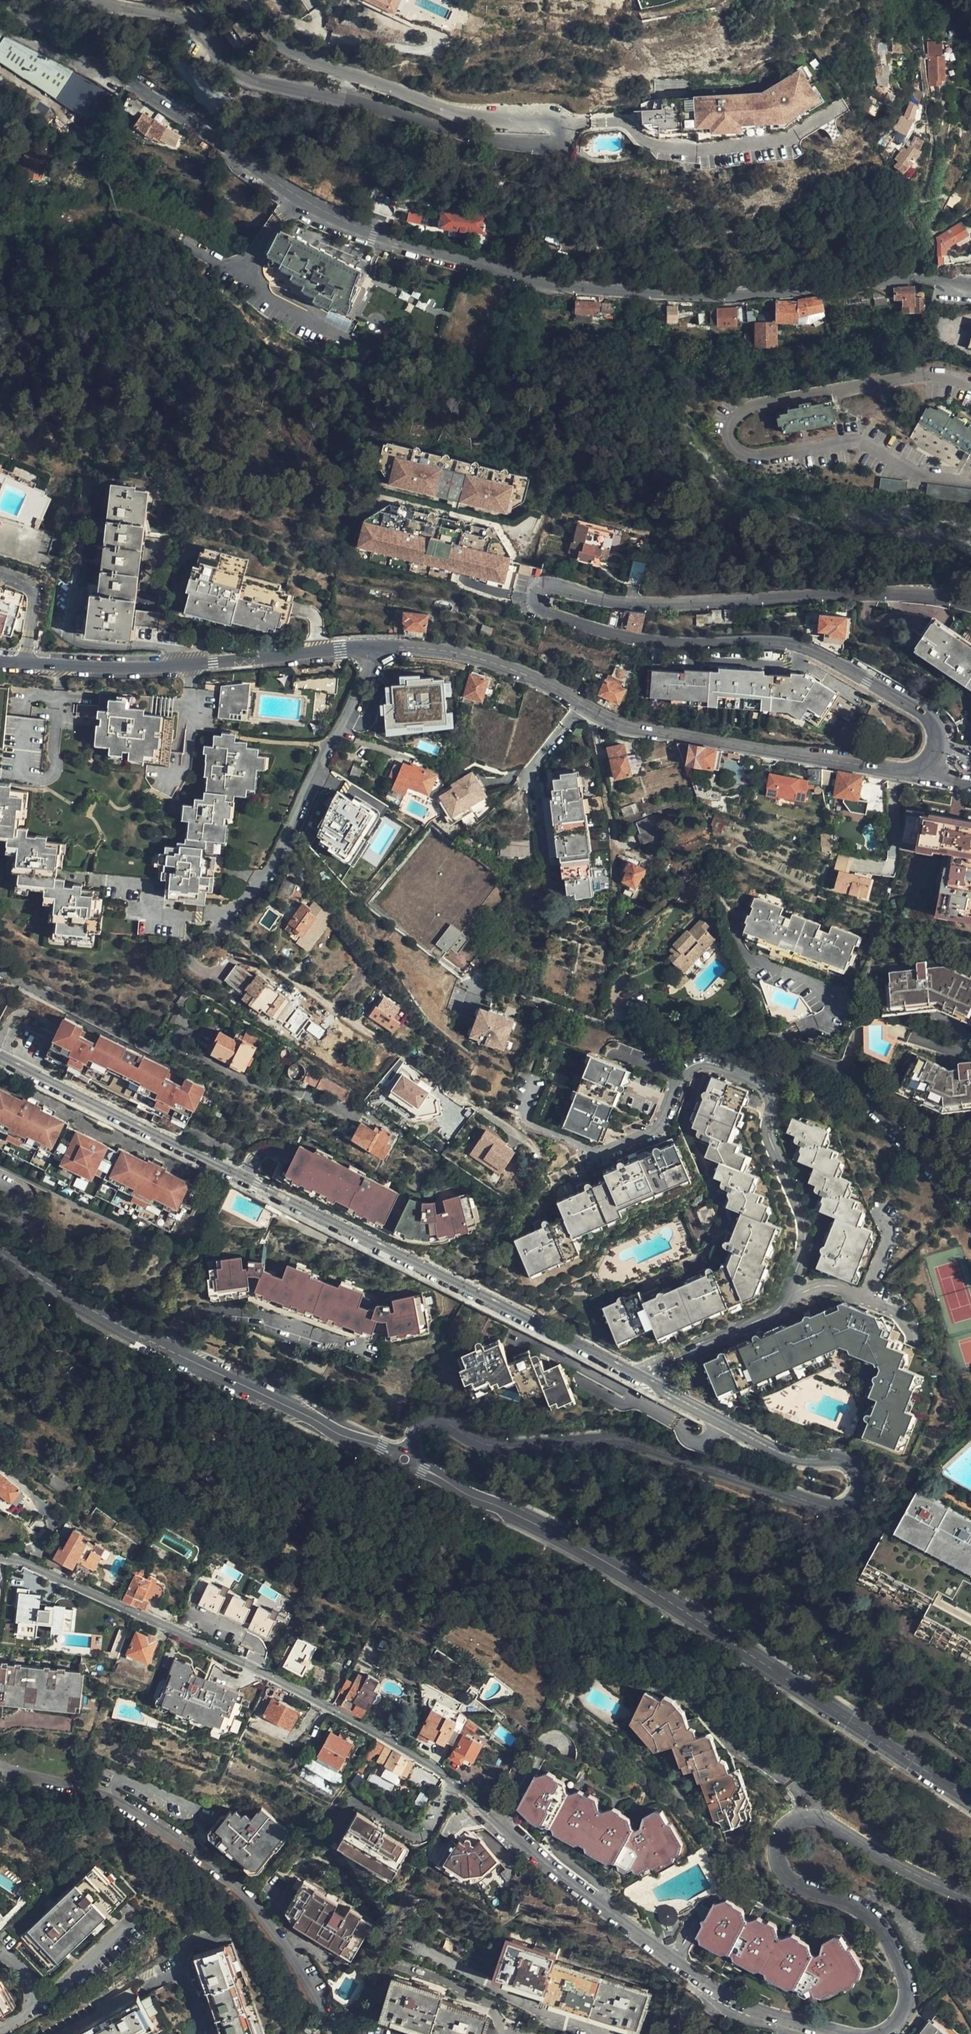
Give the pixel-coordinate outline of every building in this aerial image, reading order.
[(365,1),(381,7),(382,5),(397,10),(400,0),(365,0),(365,1)] [(0,34),(0,62),(81,116),(105,124),(117,97),(0,34)] [(929,87),(936,87),(935,83),(939,83),(942,83),(942,47),(936,47),(936,43),(928,43),(929,87)] [(878,82),(890,82),(890,65),(878,65),(878,82)] [(31,117),(39,122),(48,108),(0,76),(0,92),(31,117)] [(785,127),(817,107),(799,77),(766,97),(766,95),(694,99),(694,101),(680,101),(680,104),(661,105),(661,110),(640,111),(641,124),(653,124),(653,126),(659,126),(659,130),(682,129),(682,133),(711,132),(711,134),(741,132),(740,129),(785,127)] [(889,93),(878,87),(876,90),(887,97),(889,93)] [(876,90),(871,97),(883,105),(886,100),(887,97),(876,90)] [(914,92),(905,117),(914,120),(922,98),(920,97),(921,94),(914,92)] [(862,110),(871,97),(865,94),(857,106),(862,110)] [(147,104),(135,96),(130,103),(129,105),(142,112),(147,104)] [(883,105),(871,97),(862,110),(874,118),(883,105)] [(696,143),(698,143),(703,139),(718,137),(743,134),(756,131),(788,127),(800,121),(819,110),(817,107),(785,127),(740,129),(741,132),(711,134),(711,132),(682,133),(682,129),(659,130),(659,126),(653,126),(653,124),(641,124),(640,111),(633,112),(633,114),(633,116),(634,119),(635,122),(636,125),(639,129),(642,132),(649,136),(657,139),(663,141),(673,142),(681,143),(689,143),(696,143)] [(703,139),(698,143),(702,143),(708,143),(728,140),(787,134),(821,113),(819,110),(800,121),(788,127),(756,131),(743,134),(718,137),(703,139)] [(165,128),(153,120),(150,124),(140,117),(134,125),(143,133),(145,131),(158,140),(162,134),(165,128)] [(162,134),(158,140),(166,146),(170,140),(162,134)] [(917,151),(922,144),(914,139),(905,152),(902,151),(895,160),(898,163),(895,167),(904,173),(913,163),(919,154),(917,151)] [(40,180),(43,163),(41,163),(43,150),(26,147),(21,177),(40,180)] [(384,206),(374,206),(374,213),(397,219),(398,207),(384,206)] [(452,212),(452,217),(451,221),(448,220),(433,218),(432,225),(433,226),(483,233),(485,220),(476,219),(476,215),(452,212)] [(432,225),(433,218),(420,216),(420,223),(432,225)] [(961,223),(939,237),(943,243),(946,248),(968,234),(961,223)] [(274,229),(261,249),(310,284),(322,293),(339,301),(346,303),(352,295),(360,283),(278,229),(277,231),(274,229)] [(943,243),(936,244),(937,264),(943,263),(946,248),(943,243)] [(236,277),(237,270),(224,268),(223,276),(236,277)] [(923,312),(923,298),(920,298),(914,298),(914,287),(894,288),(894,298),(902,298),(903,312),(923,312)] [(346,303),(355,306),(359,300),(352,295),(346,303)] [(824,310),(821,296),(806,297),(806,298),(798,299),(798,301),(776,301),(775,321),(799,322),(798,317),(824,310)] [(575,312),(599,314),(599,302),(576,301),(575,312)] [(336,334),(352,310),(344,307),(329,330),(336,334)] [(677,322),(677,309),(668,309),(667,322),(677,322)] [(736,309),(717,309),(717,322),(717,326),(736,325),(736,309)] [(775,347),(775,327),(771,323),(755,323),(754,346),(775,347)] [(799,404),(788,406),(788,410),(779,411),(779,413),(781,422),(782,430),(833,422),(832,415),(831,406),(831,403),(823,404),(822,401),(810,403),(799,404)] [(916,426),(965,453),(970,457),(970,456),(970,430),(970,429),(965,426),(954,420),(949,417),(938,411),(936,410),(934,413),(927,409),(916,426)] [(940,409),(938,411),(949,417),(950,415),(940,409)] [(955,418),(954,420),(965,426),(966,424),(955,418)] [(518,468),(518,467),(517,467),(516,466),(405,432),(404,431),(402,431),(400,431),(399,432),(398,432),(397,433),(397,434),(389,458),(397,475),(492,505),(511,496),(519,471),(519,470),(519,469),(518,468)] [(1,500),(5,487),(26,493),(19,514),(40,520),(48,496),(39,492),(28,489),(29,486),(0,477),(0,503),(1,500)] [(926,482),(925,498),(970,505),(970,489),(926,482)] [(126,640),(135,566),(138,540),(139,526),(144,491),(109,487),(98,575),(96,596),(89,595),(87,612),(75,611),(72,629),(85,631),(85,635),(126,640)] [(509,557),(488,526),(442,513),(389,499),(366,515),(358,543),(427,561),(463,574),(499,586),(509,557)] [(600,548),(603,537),(582,532),(584,527),(576,526),(571,546),(570,546),(568,554),(580,557),(579,561),(591,564),(593,557),(605,560),(607,550),(600,548)] [(582,532),(603,537),(604,533),(584,527),(582,532)] [(54,532),(40,529),(34,557),(30,556),(31,550),(16,547),(19,534),(14,533),(11,546),(2,544),(0,554),(0,555),(39,563),(41,556),(49,558),(54,532)] [(604,533),(603,537),(600,548),(607,550),(611,535),(604,533)] [(631,576),(643,577),(645,561),(633,560),(631,576)] [(509,572),(531,575),(532,565),(510,562),(509,572)] [(284,603),(285,598),(278,596),(279,592),(270,589),(271,583),(264,582),(229,572),(195,563),(194,570),(187,568),(180,594),(183,596),(178,614),(199,621),(225,628),(226,624),(232,625),(260,633),(262,628),(270,631),(272,627),(277,629),(278,624),(282,625),(287,607),(288,604),(284,603)] [(4,633),(5,629),(15,631),(25,595),(0,588),(0,632),(4,633)] [(135,621),(159,625),(161,613),(137,609),(135,621)] [(734,625),(733,610),(711,610),(712,627),(734,625)] [(627,631),(642,633),(645,614),(630,612),(627,631)] [(425,632),(426,615),(402,613),(401,622),(403,623),(402,630),(425,632)] [(844,638),(846,618),(820,615),(818,632),(827,633),(827,637),(844,638)] [(493,637),(496,630),(481,625),(479,633),(493,637)] [(933,626),(916,651),(928,658),(928,660),(937,665),(938,664),(956,676),(955,678),(964,683),(965,682),(970,686),(970,650),(933,626)] [(454,727),(449,681),(443,677),(436,677),(435,671),(397,673),(398,683),(384,685),(385,734),(454,727)] [(771,672),(771,673),(771,678),(737,676),(709,674),(685,673),(650,672),(649,696),(668,697),(708,700),(725,700),(754,702),(771,704),(787,705),(807,720),(811,713),(822,720),(833,704),(839,696),(812,676),(808,674),(792,671),(789,675),(771,672)] [(339,693),(340,675),(331,675),(315,676),(295,678),(295,691),(305,691),(315,692),(317,692),(317,702),(316,720),(323,720),(324,712),(331,712),(331,707),(332,693),(339,693)] [(480,702),(487,680),(469,675),(462,697),(480,702)] [(617,703),(624,690),(604,681),(597,694),(617,703)] [(229,721),(243,723),(245,706),(251,706),(252,697),(246,696),(247,690),(228,688),(228,692),(226,692),(225,703),(223,721),(229,721)] [(668,697),(649,696),(649,703),(669,704),(691,705),(707,706),(708,700),(668,697)] [(145,709),(131,707),(130,712),(125,712),(125,706),(126,700),(110,698),(108,709),(98,708),(96,724),(94,744),(110,745),(109,753),(120,754),(120,752),(121,746),(131,748),(131,753),(130,761),(145,763),(145,756),(155,756),(157,738),(155,738),(150,738),(150,732),(156,732),(160,732),(162,717),(144,714),(145,709)] [(708,700),(707,706),(731,708),(750,708),(770,710),(771,704),(754,702),(725,700),(708,700)] [(811,713),(807,720),(817,727),(822,720),(811,713)] [(224,867),(227,844),(230,825),(227,824),(229,813),(230,814),(231,804),(229,804),(230,799),(236,799),(237,795),(249,797),(249,790),(254,790),(257,767),(265,768),(267,758),(262,757),(263,750),(252,749),(252,744),(242,743),(242,747),(235,747),(236,739),(217,737),(215,748),(207,747),(206,757),(207,757),(204,775),(205,775),(203,791),(202,798),(196,797),(195,805),(186,804),(183,820),(194,821),(192,839),(189,840),(189,843),(180,842),(179,847),(167,845),(166,854),(161,854),(160,863),(166,864),(165,872),(163,872),(162,879),(167,880),(165,898),(176,899),(176,901),(204,905),(206,892),(213,893),(214,885),(222,886),(224,867)] [(718,770),(722,750),(677,742),(685,764),(690,765),(718,770)] [(603,750),(606,764),(609,763),(611,762),(615,779),(630,775),(623,745),(603,750)] [(754,761),(754,756),(730,752),(729,757),(754,761)] [(353,777),(357,767),(351,765),(346,775),(353,777)] [(718,770),(690,765),(695,779),(716,782),(718,770)] [(388,777),(396,781),(401,769),(392,766),(388,777)] [(407,787),(417,791),(424,771),(415,768),(413,771),(409,769),(402,767),(401,769),(396,781),(392,790),(404,795),(407,787)] [(824,785),(822,769),(809,771),(809,778),(810,787),(824,785)] [(436,776),(424,771),(417,791),(428,795),(436,776)] [(810,787),(809,778),(809,780),(800,778),(800,776),(772,771),(768,793),(778,795),(780,787),(798,790),(796,797),(808,799),(810,787)] [(437,797),(449,817),(453,815),(455,819),(469,810),(466,806),(483,796),(471,774),(469,772),(449,783),(452,789),(437,797)] [(490,812),(491,811),(485,800),(489,798),(474,772),(471,774),(483,796),(466,806),(469,810),(455,819),(453,815),(449,817),(453,824),(456,822),(462,833),(463,832),(481,819),(490,812)] [(859,800),(863,776),(840,772),(837,795),(859,800)] [(578,778),(552,781),(553,793),(549,793),(550,800),(547,801),(553,859),(556,859),(558,880),(561,880),(563,898),(589,895),(578,778)] [(59,852),(60,852),(62,842),(45,839),(46,834),(35,833),(35,834),(26,833),(27,826),(18,825),(21,805),(19,805),(20,798),(25,799),(26,793),(27,789),(11,787),(12,783),(12,782),(0,780),(0,831),(8,832),(7,841),(16,843),(14,858),(11,858),(10,869),(15,870),(12,885),(28,887),(29,883),(42,884),(41,893),(54,895),(52,909),(50,909),(48,918),(53,919),(52,933),(66,935),(66,937),(90,940),(91,931),(99,932),(101,916),(87,913),(88,907),(97,908),(99,898),(94,897),(95,891),(82,889),(83,885),(75,884),(75,886),(64,885),(65,878),(55,877),(56,869),(59,852)] [(778,795),(778,799),(795,802),(796,797),(798,790),(780,787),(778,795)] [(351,799),(337,790),(332,796),(323,816),(315,825),(319,828),(315,834),(319,838),(317,843),(329,852),(330,854),(350,865),(365,841),(368,842),(370,837),(368,835),(377,818),(379,814),(378,810),(353,795),(351,799)] [(859,800),(845,797),(844,802),(852,813),(868,815),(870,802),(859,800)] [(964,917),(964,915),(970,916),(970,825),(907,812),(900,844),(941,851),(942,848),(951,850),(941,913),(964,917)] [(645,837),(658,835),(657,826),(642,828),(645,837)] [(660,845),(658,835),(645,837),(640,838),(642,848),(660,845)] [(828,849),(829,849),(830,836),(820,835),(819,849),(828,849)] [(502,838),(501,845),(500,854),(529,857),(527,841),(502,838)] [(631,856),(628,865),(626,871),(621,883),(629,886),(626,894),(635,897),(640,885),(639,884),(645,868),(639,866),(641,860),(631,856)] [(677,878),(682,885),(691,879),(685,871),(677,878)] [(868,896),(872,878),(838,873),(835,889),(868,896)] [(296,902),(302,885),(283,878),(277,895),(296,902)] [(824,940),(813,936),(818,920),(792,911),(789,920),(780,917),(783,908),(759,899),(745,941),(840,974),(843,973),(856,934),(829,924),(824,940)] [(319,914),(324,907),(315,901),(310,908),(319,914)] [(301,936),(314,917),(308,912),(310,909),(302,903),(288,923),(296,928),(294,931),(301,936)] [(672,952),(667,957),(677,967),(696,949),(700,953),(715,937),(705,929),(709,925),(702,918),(689,932),(686,930),(673,944),(676,947),(672,952)] [(468,940),(451,927),(437,945),(445,952),(449,947),(457,953),(468,940)] [(696,949),(677,967),(687,976),(717,943),(716,941),(717,940),(715,937),(700,953),(696,949)] [(676,947),(673,944),(668,948),(672,952),(676,947)] [(288,998),(269,984),(268,985),(262,982),(239,965),(228,982),(243,993),(241,996),(262,1011),(264,1009),(274,1016),(288,998)] [(686,977),(682,973),(672,981),(676,985),(686,977)] [(889,1015),(935,1014),(943,1018),(967,1031),(970,1024),(970,992),(943,976),(894,978),(895,992),(889,992),(889,1015)] [(772,1017),(788,1024),(813,1015),(814,1016),(822,1010),(807,993),(760,981),(772,1017)] [(393,1019),(400,1010),(384,999),(377,1008),(375,1007),(368,1016),(393,1033),(399,1024),(393,1019)] [(475,1022),(471,1034),(470,1037),(502,1047),(511,1019),(504,1017),(504,1015),(487,1010),(486,1011),(479,1009),(475,1022)] [(453,1029),(471,1034),(475,1022),(457,1016),(453,1029)] [(70,1072),(79,1077),(81,1071),(102,1082),(139,1101),(161,1112),(159,1116),(166,1120),(168,1116),(190,1126),(208,1089),(185,1077),(183,1081),(175,1077),(177,1073),(95,1032),(93,1036),(85,1031),(86,1028),(67,1018),(62,1029),(58,1038),(55,1044),(49,1055),(72,1067),(70,1072)] [(256,1045),(243,1038),(239,1043),(235,1041),(219,1032),(213,1042),(216,1044),(211,1053),(243,1069),(256,1045)] [(597,1074),(602,1061),(592,1058),(590,1065),(593,1072),(592,1073),(597,1074)] [(916,1068),(910,1065),(898,1087),(945,1112),(970,1107),(970,1070),(949,1074),(921,1059),(916,1068)] [(623,1085),(623,1084),(618,1082),(620,1076),(622,1067),(602,1061),(597,1074),(592,1073),(590,1082),(595,1083),(591,1096),(586,1111),(581,1109),(579,1116),(585,1118),(580,1131),(602,1138),(606,1125),(610,1127),(612,1125),(613,1122),(612,1120),(611,1119),(608,1118),(614,1097),(616,1090),(619,1090),(621,1090),(623,1088),(623,1085)] [(81,1071),(79,1077),(112,1093),(159,1117),(159,1116),(161,1112),(139,1101),(102,1082),(81,1071)] [(443,1115),(441,1105),(443,1101),(408,1077),(394,1098),(406,1105),(410,1099),(422,1108),(424,1118),(443,1115)] [(748,1087),(727,1079),(722,1091),(718,1090),(716,1091),(714,1094),(714,1097),(718,1100),(713,1113),(709,1122),(707,1127),(715,1131),(711,1138),(716,1142),(718,1138),(724,1141),(719,1151),(726,1154),(723,1161),(729,1164),(723,1178),(730,1182),(728,1189),(735,1192),(736,1192),(735,1195),(737,1198),(733,1207),(748,1214),(753,1216),(747,1232),(740,1245),(736,1243),(735,1242),(732,1243),(730,1244),(729,1245),(728,1248),(728,1249),(731,1252),(733,1252),(737,1254),(731,1267),(727,1265),(725,1270),(722,1272),(719,1273),(717,1271),(716,1270),(713,1270),(711,1272),(710,1276),(689,1285),(682,1287),(669,1292),(668,1290),(667,1288),(665,1287),(663,1287),(661,1288),(660,1290),(661,1292),(662,1295),(648,1300),(644,1290),(636,1293),(630,1296),(627,1292),(625,1291),(622,1292),(621,1295),(622,1299),(615,1302),(609,1304),(621,1335),(635,1329),(637,1335),(644,1332),(642,1326),(656,1321),(660,1329),(661,1332),(675,1326),(676,1330),(683,1328),(682,1323),(695,1318),(723,1308),(725,1311),(732,1309),(731,1304),(749,1298),(758,1294),(760,1291),(768,1272),(773,1260),(771,1259),(784,1229),(773,1225),(769,1223),(774,1213),(776,1207),(771,1205),(768,1204),(770,1197),(760,1193),(756,1191),(760,1182),(762,1178),(755,1175),(749,1172),(755,1157),(752,1156),(748,1154),(751,1146),(745,1143),(737,1140),(743,1125),(748,1113),(753,1115),(756,1107),(752,1105),(757,1093),(752,1089),(748,1087)] [(595,1083),(590,1082),(589,1086),(584,1088),(582,1094),(585,1094),(591,1096),(595,1083)] [(336,1084),(332,1093),(346,1100),(350,1090),(336,1084)] [(145,1161),(138,1158),(119,1149),(101,1140),(97,1142),(94,1141),(93,1137),(74,1127),(54,1118),(46,1113),(42,1112),(43,1110),(40,1108),(30,1104),(27,1102),(26,1104),(0,1092),(0,1148),(2,1149),(2,1152),(15,1158),(16,1156),(24,1159),(48,1171),(46,1174),(61,1181),(60,1183),(81,1194),(83,1191),(95,1197),(97,1195),(130,1211),(129,1213),(139,1219),(141,1217),(173,1232),(178,1220),(185,1206),(188,1200),(195,1186),(167,1173),(168,1170),(164,1169),(155,1164),(152,1162),(150,1164),(145,1161)] [(760,1096),(757,1093),(752,1105),(756,1107),(760,1108),(762,1103),(760,1096)] [(586,1111),(591,1096),(585,1094),(581,1109),(586,1111)] [(718,1100),(714,1097),(712,1101),(706,1116),(709,1122),(713,1113),(718,1100)] [(410,1099),(406,1105),(419,1115),(421,1122),(447,1117),(443,1101),(442,1104),(443,1115),(424,1118),(422,1108),(410,1099)] [(30,1104),(40,1108),(42,1105),(32,1100),(30,1104)] [(737,1140),(745,1143),(748,1137),(746,1133),(745,1132),(747,1127),(750,1124),(754,1123),(757,1117),(753,1115),(748,1113),(743,1125),(737,1140)] [(585,1118),(579,1116),(575,1130),(580,1131),(585,1118)] [(843,1197),(849,1182),(839,1178),(835,1177),(841,1164),(839,1163),(834,1161),(837,1154),(829,1151),(823,1148),(829,1133),(812,1127),(810,1122),(808,1123),(805,1123),(804,1120),(801,1121),(795,1119),(789,1135),(799,1138),(797,1142),(798,1145),(800,1147),(805,1149),(803,1152),(806,1157),(803,1164),(815,1169),(809,1183),(812,1184),(816,1185),(813,1192),(825,1197),(834,1200),(827,1217),(829,1218),(835,1220),(824,1247),(818,1245),(817,1247),(816,1248),(816,1251),(817,1253),(821,1254),(815,1269),(836,1277),(848,1282),(853,1269),(859,1271),(863,1263),(857,1260),(862,1248),(868,1233),(861,1230),(854,1228),(860,1213),(858,1213),(855,1211),(858,1203),(852,1200),(843,1197)] [(392,1133),(381,1127),(379,1132),(361,1122),(351,1138),(383,1157),(390,1146),(386,1143),(392,1133)] [(606,1125),(602,1138),(606,1139),(610,1127),(606,1125)] [(519,1153),(504,1143),(506,1140),(493,1130),(474,1158),(502,1178),(519,1153)] [(823,1148),(829,1151),(833,1143),(832,1136),(833,1134),(829,1133),(823,1148)] [(716,1142),(711,1138),(710,1143),(717,1147),(719,1151),(724,1141),(718,1138),(716,1142)] [(634,1154),(616,1161),(615,1164),(617,1170),(610,1172),(602,1176),(605,1183),(592,1188),(590,1184),(588,1182),(586,1182),(584,1183),(582,1185),(582,1188),(584,1191),(557,1203),(562,1216),(562,1218),(549,1224),(548,1221),(547,1219),(544,1219),(542,1220),(540,1222),(540,1224),(541,1227),(513,1238),(518,1249),(528,1272),(555,1261),(556,1265),(565,1261),(563,1257),(577,1251),(573,1242),(569,1233),(583,1228),(597,1222),(599,1227),(606,1224),(604,1219),(618,1213),(615,1206),(629,1201),(632,1207),(639,1204),(636,1197),(650,1191),(666,1186),(668,1191),(676,1188),(673,1183),(682,1178),(687,1176),(671,1140),(651,1149),(650,1147),(634,1154)] [(402,1194),(375,1180),(375,1178),(358,1169),(357,1171),(329,1157),(330,1155),(314,1146),(312,1149),(297,1141),(293,1148),(289,1155),(284,1164),(282,1169),(287,1171),(290,1173),(289,1176),(296,1179),(296,1177),(303,1180),(302,1182),(308,1185),(310,1183),(325,1190),(324,1193),(331,1196),(332,1194),(345,1200),(355,1205),(354,1208),(359,1211),(361,1209),(367,1213),(366,1215),(372,1217),(373,1214),(382,1218),(379,1223),(393,1230),(395,1225),(405,1229),(404,1232),(411,1234),(413,1232),(421,1233),(421,1235),(428,1236),(429,1232),(436,1231),(439,1231),(447,1228),(449,1232),(455,1230),(455,1228),(461,1227),(462,1229),(468,1227),(468,1224),(476,1221),(469,1191),(445,1197),(448,1210),(436,1214),(432,1200),(419,1203),(402,1194)] [(726,1154),(719,1151),(716,1159),(723,1161),(726,1154)] [(749,1172),(755,1175),(759,1167),(756,1163),(758,1159),(755,1157),(749,1172)] [(155,1164),(164,1169),(166,1165),(157,1160),(155,1164)] [(617,1170),(615,1164),(608,1166),(610,1172),(617,1170)] [(835,1177),(839,1178),(844,1165),(841,1164),(835,1177)] [(605,1183),(602,1176),(592,1180),(588,1182),(590,1184),(592,1188),(605,1183)] [(673,1183),(676,1188),(679,1187),(683,1188),(691,1185),(687,1176),(682,1178),(673,1183)] [(854,1184),(849,1182),(843,1197),(852,1200),(854,1194),(853,1188),(853,1186),(854,1184)] [(195,1186),(188,1200),(193,1202),(200,1188),(195,1186)] [(636,1197),(639,1204),(645,1202),(649,1204),(655,1201),(660,1199),(664,1194),(667,1192),(668,1191),(666,1186),(650,1191),(636,1197)] [(736,1192),(735,1192),(734,1194),(729,1205),(733,1207),(737,1198),(735,1195),(736,1192)] [(834,1200),(825,1197),(817,1213),(827,1217),(834,1200)] [(443,1198),(436,1200),(438,1211),(446,1209),(443,1198)] [(628,1209),(632,1207),(629,1201),(615,1206),(618,1213),(620,1216),(624,1214),(628,1209)] [(185,1206),(178,1220),(183,1222),(190,1209),(185,1206)] [(604,1219),(606,1224),(608,1228),(615,1225),(617,1219),(621,1218),(620,1216),(618,1213),(604,1219)] [(854,1228),(861,1230),(863,1223),(863,1218),(864,1215),(860,1213),(854,1228)] [(835,1220),(829,1218),(820,1239),(818,1245),(824,1247),(835,1220)] [(569,1233),(573,1242),(581,1239),(581,1234),(585,1233),(590,1231),(594,1233),(600,1231),(599,1227),(597,1222),(583,1228),(569,1233)] [(786,1230),(784,1229),(771,1259),(773,1260),(786,1230)] [(740,1245),(747,1232),(742,1230),(740,1235),(736,1243),(740,1245)] [(857,1260),(863,1263),(870,1244),(874,1235),(868,1233),(862,1248),(857,1260)] [(563,1257),(565,1261),(568,1265),(572,1263),(574,1258),(579,1256),(577,1251),(563,1257)] [(737,1254),(733,1252),(727,1265),(731,1267),(737,1254)] [(354,1308),(359,1294),(337,1286),(335,1289),(323,1284),(304,1277),(305,1274),(284,1266),(278,1280),(263,1274),(263,1273),(255,1270),(256,1263),(243,1262),(242,1269),(235,1269),(234,1258),(211,1262),(211,1270),(202,1271),(203,1280),(201,1280),(202,1296),(211,1295),(212,1298),(218,1297),(218,1295),(225,1294),(225,1296),(232,1295),(232,1292),(235,1291),(247,1290),(259,1295),(258,1297),(263,1300),(265,1298),(278,1303),(278,1305),(284,1307),(285,1304),(294,1307),(293,1311),(299,1313),(301,1310),(317,1316),(316,1319),(322,1322),(324,1318),(332,1322),(331,1325),(337,1327),(338,1325),(352,1330),(351,1333),(357,1335),(359,1332),(368,1335),(373,1337),(378,1337),(387,1337),(397,1335),(397,1337),(403,1336),(403,1334),(409,1334),(410,1335),(417,1334),(417,1331),(426,1330),(420,1296),(392,1301),(393,1313),(387,1314),(386,1307),(374,1307),(372,1314),(354,1308)] [(555,1261),(528,1272),(531,1280),(537,1277),(538,1272),(547,1268),(552,1271),(558,1269),(556,1265),(555,1261)] [(853,1269),(848,1282),(854,1284),(859,1271),(853,1269)] [(710,1276),(711,1272),(697,1277),(692,1279),(689,1285),(710,1276)] [(731,1304),(732,1309),(760,1298),(765,1288),(768,1289),(770,1285),(768,1280),(771,1274),(768,1272),(760,1291),(758,1294),(749,1298),(731,1304)] [(177,1301),(168,1306),(172,1316),(183,1310),(177,1301)] [(682,1323),(683,1328),(687,1326),(691,1328),(698,1325),(696,1322),(715,1315),(719,1317),(726,1314),(725,1311),(723,1308),(695,1318),(682,1323)] [(883,1320),(867,1314),(858,1311),(856,1314),(853,1315),(837,1322),(835,1318),(831,1320),(821,1325),(817,1323),(815,1323),(813,1324),(813,1328),(805,1331),(785,1339),(774,1343),(772,1344),(770,1340),(768,1339),(766,1339),(764,1340),(763,1341),(763,1343),(764,1347),(762,1348),(750,1353),(736,1359),(734,1355),(731,1356),(729,1357),(729,1359),(729,1361),(714,1368),(716,1371),(722,1385),(729,1400),(743,1394),(744,1399),(751,1396),(749,1392),(764,1386),(778,1380),(779,1384),(786,1381),(785,1377),(799,1371),(812,1366),(825,1361),(827,1364),(834,1361),(833,1357),(849,1350),(857,1348),(876,1355),(874,1359),(888,1364),(888,1367),(889,1371),(886,1378),(883,1379),(882,1381),(881,1384),(883,1386),(877,1399),(884,1402),(882,1408),(878,1417),(875,1416),(873,1416),(872,1418),(871,1421),(872,1422),(875,1424),(870,1437),(904,1451),(909,1437),(914,1438),(916,1433),(912,1430),(918,1415),(917,1415),(909,1412),(915,1399),(918,1401),(922,1392),(919,1390),(924,1377),(920,1375),(911,1372),(903,1369),(909,1354),(906,1352),(898,1349),(900,1342),(899,1341),(892,1339),(895,1332),(893,1331),(890,1323),(883,1320)] [(837,1322),(853,1315),(851,1312),(835,1318),(837,1322)] [(642,1326),(644,1332),(648,1330),(653,1333),(660,1329),(656,1321),(642,1326)] [(893,1331),(895,1332),(902,1334),(898,1321),(893,1324),(890,1323),(893,1331)] [(675,1326),(661,1332),(662,1336),(676,1330),(675,1326)] [(635,1329),(621,1335),(624,1344),(632,1341),(634,1336),(637,1335),(635,1329)] [(902,1334),(895,1332),(892,1339),(899,1341),(902,1334)] [(495,1341),(459,1356),(464,1368),(458,1371),(464,1386),(470,1384),(474,1393),(489,1387),(492,1394),(499,1412),(542,1395),(549,1411),(571,1402),(564,1384),(556,1365),(541,1372),(534,1356),(528,1358),(526,1352),(504,1361),(495,1341)] [(898,1349),(906,1352),(909,1346),(900,1342),(898,1349)] [(750,1353),(762,1348),(758,1345),(748,1349),(743,1351),(734,1355),(736,1359),(750,1353)] [(833,1357),(834,1361),(837,1365),(843,1363),(845,1358),(851,1355),(859,1358),(861,1360),(863,1359),(872,1363),(874,1359),(876,1355),(857,1348),(849,1350),(833,1357)] [(903,1369),(911,1372),(914,1364),(911,1359),(912,1356),(909,1354),(903,1369)] [(888,1364),(874,1359),(872,1363),(885,1368),(888,1367),(888,1364)] [(785,1377),(786,1381),(788,1385),(795,1382),(796,1377),(801,1376),(804,1374),(808,1377),(816,1374),(823,1371),(824,1366),(827,1364),(825,1361),(812,1366),(799,1371),(785,1377)] [(919,1390),(922,1392),(923,1389),(928,1387),(931,1380),(924,1377),(919,1390)] [(749,1392),(751,1396),(752,1400),(760,1396),(762,1392),(765,1390),(769,1389),(772,1392),(781,1388),(779,1384),(778,1380),(764,1386),(749,1392)] [(883,1386),(881,1384),(875,1398),(877,1399),(883,1386)] [(909,1412),(917,1415),(920,1408),(917,1403),(918,1401),(915,1399),(909,1412)] [(912,1430),(916,1433),(920,1434),(922,1427),(920,1422),(922,1417),(918,1415),(912,1430)] [(875,1424),(872,1422),(866,1436),(870,1437),(875,1424)] [(909,1437),(904,1451),(907,1452),(915,1448),(918,1440),(914,1438),(909,1437)] [(0,1473),(0,1493),(18,1508),(28,1495),(13,1483),(0,1473)] [(896,1530),(970,1571),(970,1525),(915,1495),(896,1530)] [(62,1534),(64,1536),(66,1536),(72,1526),(67,1524),(62,1534)] [(94,1546),(86,1541),(81,1538),(84,1533),(75,1528),(64,1548),(61,1546),(60,1548),(54,1556),(54,1558),(61,1562),(72,1568),(77,1559),(93,1568),(101,1554),(105,1547),(96,1542),(94,1546)] [(81,1538),(86,1541),(89,1536),(84,1533),(81,1538)] [(880,1539),(856,1583),(922,1619),(946,1574),(880,1539)] [(105,1547),(101,1554),(109,1558),(113,1551),(105,1547)] [(145,1561),(141,1560),(135,1573),(137,1574),(139,1575),(145,1561)] [(150,1580),(139,1575),(137,1574),(128,1592),(125,1598),(144,1607),(147,1601),(142,1598),(150,1580)] [(19,1603),(16,1623),(35,1626),(35,1620),(36,1616),(51,1618),(50,1622),(50,1624),(70,1627),(73,1608),(55,1605),(55,1607),(53,1607),(53,1603),(46,1602),(45,1606),(38,1605),(40,1591),(29,1589),(29,1585),(18,1584),(15,1602),(19,1603)] [(219,1591),(207,1585),(198,1605),(217,1613),(223,1598),(217,1595),(219,1591)] [(228,1588),(221,1585),(219,1591),(217,1595),(223,1598),(228,1588)] [(922,1621),(914,1636),(970,1667),(970,1612),(937,1593),(922,1621)] [(245,1599),(233,1594),(224,1613),(243,1622),(249,1607),(243,1604),(245,1599)] [(254,1597),(247,1594),(245,1599),(243,1604),(249,1607),(254,1597)] [(269,1611),(257,1606),(248,1627),(266,1636),(274,1619),(267,1616),(269,1611)] [(278,1609),(272,1606),(269,1611),(267,1616),(274,1619),(278,1609)] [(35,1626),(16,1623),(15,1630),(34,1632),(35,1626)] [(136,1633),(128,1654),(135,1657),(148,1661),(156,1641),(136,1633)] [(302,1674),(316,1646),(298,1637),(284,1665),(302,1674)] [(229,1728),(242,1691),(205,1678),(204,1682),(188,1677),(190,1671),(182,1668),(184,1663),(173,1659),(157,1705),(229,1728)] [(84,1674),(80,1673),(80,1670),(0,1663),(0,1717),(3,1717),(5,1703),(81,1709),(84,1674)] [(346,1679),(340,1691),(347,1694),(342,1704),(362,1716),(371,1700),(364,1697),(370,1687),(363,1684),(366,1678),(358,1674),(353,1683),(346,1679)] [(690,1717),(681,1720),(677,1722),(674,1715),(662,1706),(642,1691),(625,1727),(652,1755),(668,1748),(675,1763),(689,1772),(692,1780),(695,1781),(701,1795),(706,1800),(715,1821),(722,1825),(725,1832),(746,1825),(752,1819),(747,1809),(752,1805),(736,1764),(734,1765),(726,1754),(727,1751),(690,1717)] [(290,1729),(299,1711),(274,1699),(265,1716),(290,1729)] [(431,1708),(454,1720),(458,1713),(449,1708),(435,1701),(431,1708)] [(677,1722),(681,1720),(677,1710),(665,1702),(662,1706),(674,1715),(677,1722)] [(451,1728),(454,1720),(431,1708),(419,1731),(428,1735),(443,1743),(451,1728)] [(255,1712),(252,1719),(254,1721),(258,1719),(260,1715),(255,1712)] [(451,1728),(459,1731),(461,1726),(465,1718),(458,1713),(454,1720),(451,1728)] [(465,1718),(461,1726),(470,1734),(475,1727),(465,1718)] [(339,1766),(351,1743),(329,1730),(317,1754),(339,1766)] [(428,1735),(419,1731),(416,1737),(424,1741),(428,1735)] [(459,1731),(450,1748),(453,1750),(455,1751),(463,1734),(459,1731)] [(479,1742),(463,1734),(455,1751),(453,1750),(450,1756),(459,1760),(461,1755),(471,1759),(479,1742)] [(383,1750),(382,1751),(377,1761),(401,1774),(410,1759),(386,1745),(383,1750)] [(366,1767),(372,1756),(369,1754),(363,1765),(366,1767)] [(461,1755),(459,1760),(468,1764),(471,1759),(461,1755)] [(409,1781),(435,1792),(442,1775),(417,1764),(409,1781)] [(679,1846),(659,1809),(632,1824),(533,1770),(514,1808),(634,1871),(679,1846)] [(781,1803),(773,1795),(768,1801),(776,1808),(781,1803)] [(255,1879),(291,1835),(265,1813),(256,1825),(249,1818),(246,1822),(239,1816),(233,1823),(230,1821),(212,1843),(255,1879)] [(381,1889),(407,1850),(381,1833),(384,1828),(361,1814),(334,1853),(359,1869),(356,1873),(381,1889)] [(443,1863),(458,1844),(455,1842),(434,1868),(445,1877),(451,1882),(457,1885),(465,1888),(471,1888),(476,1888),(481,1887),(487,1885),(492,1883),(508,1864),(503,1860),(490,1876),(459,1877),(443,1863)] [(483,1844),(477,1851),(473,1856),(468,1852),(470,1848),(464,1843),(461,1847),(458,1844),(443,1863),(459,1877),(490,1876),(503,1860),(483,1844)] [(473,1856),(477,1851),(472,1847),(470,1848),(468,1852),(473,1856)] [(50,1964),(119,1894),(95,1870),(25,1940),(50,1964)] [(308,1879),(343,1901),(346,1896),(311,1874),(308,1879)] [(364,1918),(368,1912),(356,1904),(351,1911),(341,1904),(343,1901),(308,1879),(304,1887),(293,1880),(287,1889),(298,1895),(285,1916),(304,1928),(301,1934),(336,1955),(334,1959),(345,1966),(371,1923),(364,1918)] [(816,1953),(717,1899),(697,1936),(815,2001),(854,1979),(853,1976),(861,1971),(841,1938),(816,1953)] [(356,1904),(368,1912),(370,1909),(357,1901),(356,1904)] [(670,1921),(671,1913),(664,1908),(657,1910),(655,1918),(663,1924),(670,1921)] [(672,1945),(677,1939),(673,1935),(667,1941),(672,1945)] [(650,1990),(554,1962),(556,1955),(507,1941),(496,1978),(545,1991),(543,1998),(639,2026),(650,1990)] [(224,1946),(256,2033),(267,2033),(235,1942),(224,1946)] [(224,1946),(194,1956),(221,2033),(256,2033),(224,1946)] [(436,2001),(439,1994),(390,1980),(380,2015),(428,2030),(427,2033),(480,2033),(485,2015),(436,2001)] [(9,2004),(0,1990),(0,2010),(9,2004)] [(138,1998),(154,2026),(140,2033),(156,2033),(169,2026),(149,1992),(138,1998)] [(138,1998),(76,2033),(140,2033),(154,2026),(138,1998)]
